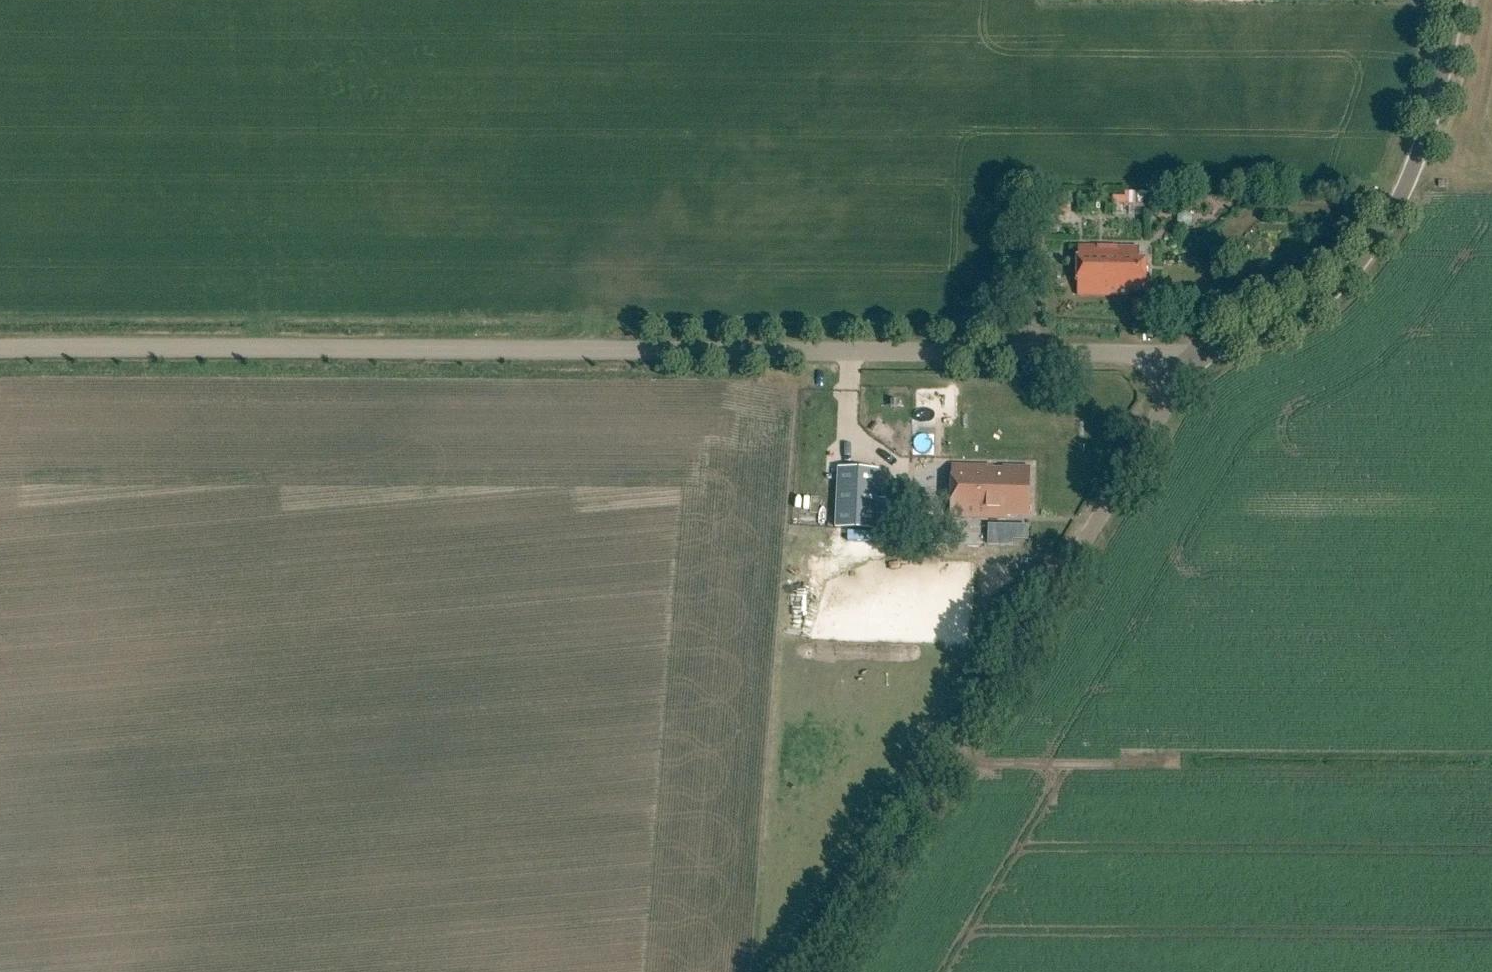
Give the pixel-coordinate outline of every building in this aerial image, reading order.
[(1078,247),(1078,295),(1130,296),(1130,290),(1146,290),(1146,260),(1140,260),(1140,248),(1078,247)] [(1029,467),(951,466),(950,516),(1007,517),(1007,515),(1028,515),(1029,467)] [(875,527),(876,499),(878,471),(838,469),(835,529),(875,531),(875,527)] [(888,499),(876,499),(875,527),(887,528),(888,499)] [(1028,543),(1029,528),(989,527),(989,548),(1013,549),(1013,543),(1028,543)]
